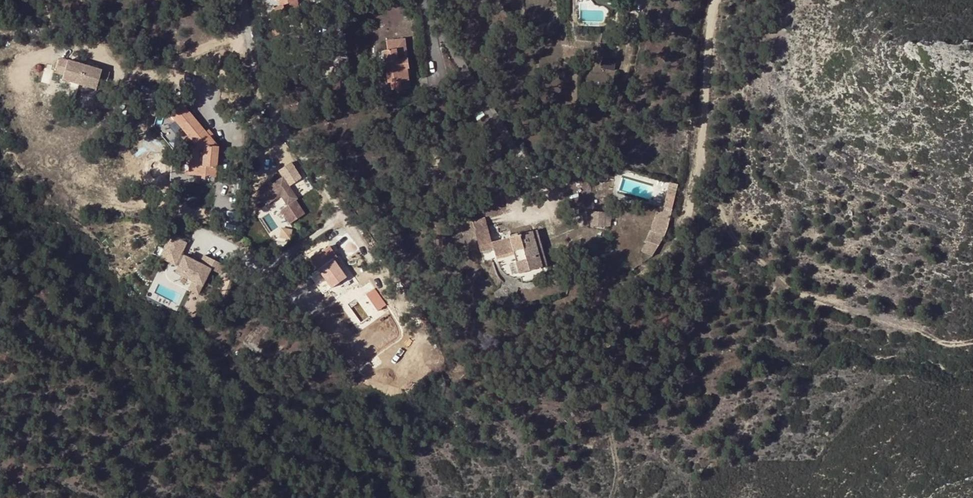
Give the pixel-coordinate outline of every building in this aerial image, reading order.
[(275,1),(278,1),(280,8),(274,10),(275,12),(278,11),(281,21),(284,20),(285,21),(291,20),(290,15),(296,13),(294,5),(297,4),(296,0),(274,0),(275,1)] [(290,15),(291,20),(301,17),(297,4),(294,5),(296,13),(290,15)] [(393,90),(410,88),(409,74),(410,74),(410,72),(406,72),(405,68),(409,67),(408,59),(407,59),(404,39),(387,41),(389,51),(385,52),(388,74),(389,83),(392,83),(393,90)] [(382,75),(388,74),(385,52),(379,52),(382,75)] [(62,78),(79,84),(84,65),(75,62),(74,64),(70,63),(71,61),(59,57),(55,72),(63,74),(62,78)] [(604,67),(617,69),(619,59),(605,57),(604,67)] [(97,84),(105,87),(109,73),(97,69),(97,71),(93,70),(93,68),(84,65),(79,84),(95,89),(97,84)] [(298,86),(306,86),(306,81),(291,82),(292,101),(299,101),(298,86)] [(306,86),(298,86),(299,101),(307,100),(306,86)] [(207,177),(215,177),(217,154),(214,154),(214,146),(215,145),(211,140),(205,133),(180,102),(168,112),(196,147),(189,152),(188,175),(202,176),(202,179),(207,179),(207,177)] [(208,130),(205,133),(211,140),(214,137),(208,130)] [(297,200),(283,178),(272,185),(273,187),(270,189),(269,187),(258,195),(266,207),(280,197),(287,207),(297,200)] [(678,184),(669,182),(663,206),(659,205),(651,231),(640,247),(652,255),(664,237),(667,228),(674,200),(678,184)] [(591,213),(590,226),(604,227),(604,226),(604,216),(605,213),(591,213)] [(537,231),(533,232),(543,267),(547,266),(537,231)] [(514,251),(515,254),(520,274),(543,267),(533,232),(518,236),(517,234),(511,236),(511,238),(492,243),(496,256),(514,251)] [(184,253),(189,240),(171,233),(159,264),(192,276),(188,286),(215,296),(228,263),(205,255),(203,260),(184,253)] [(311,261),(330,288),(345,277),(333,260),(335,258),(328,248),(311,261)] [(496,259),(515,254),(514,251),(496,256),(496,259)]
